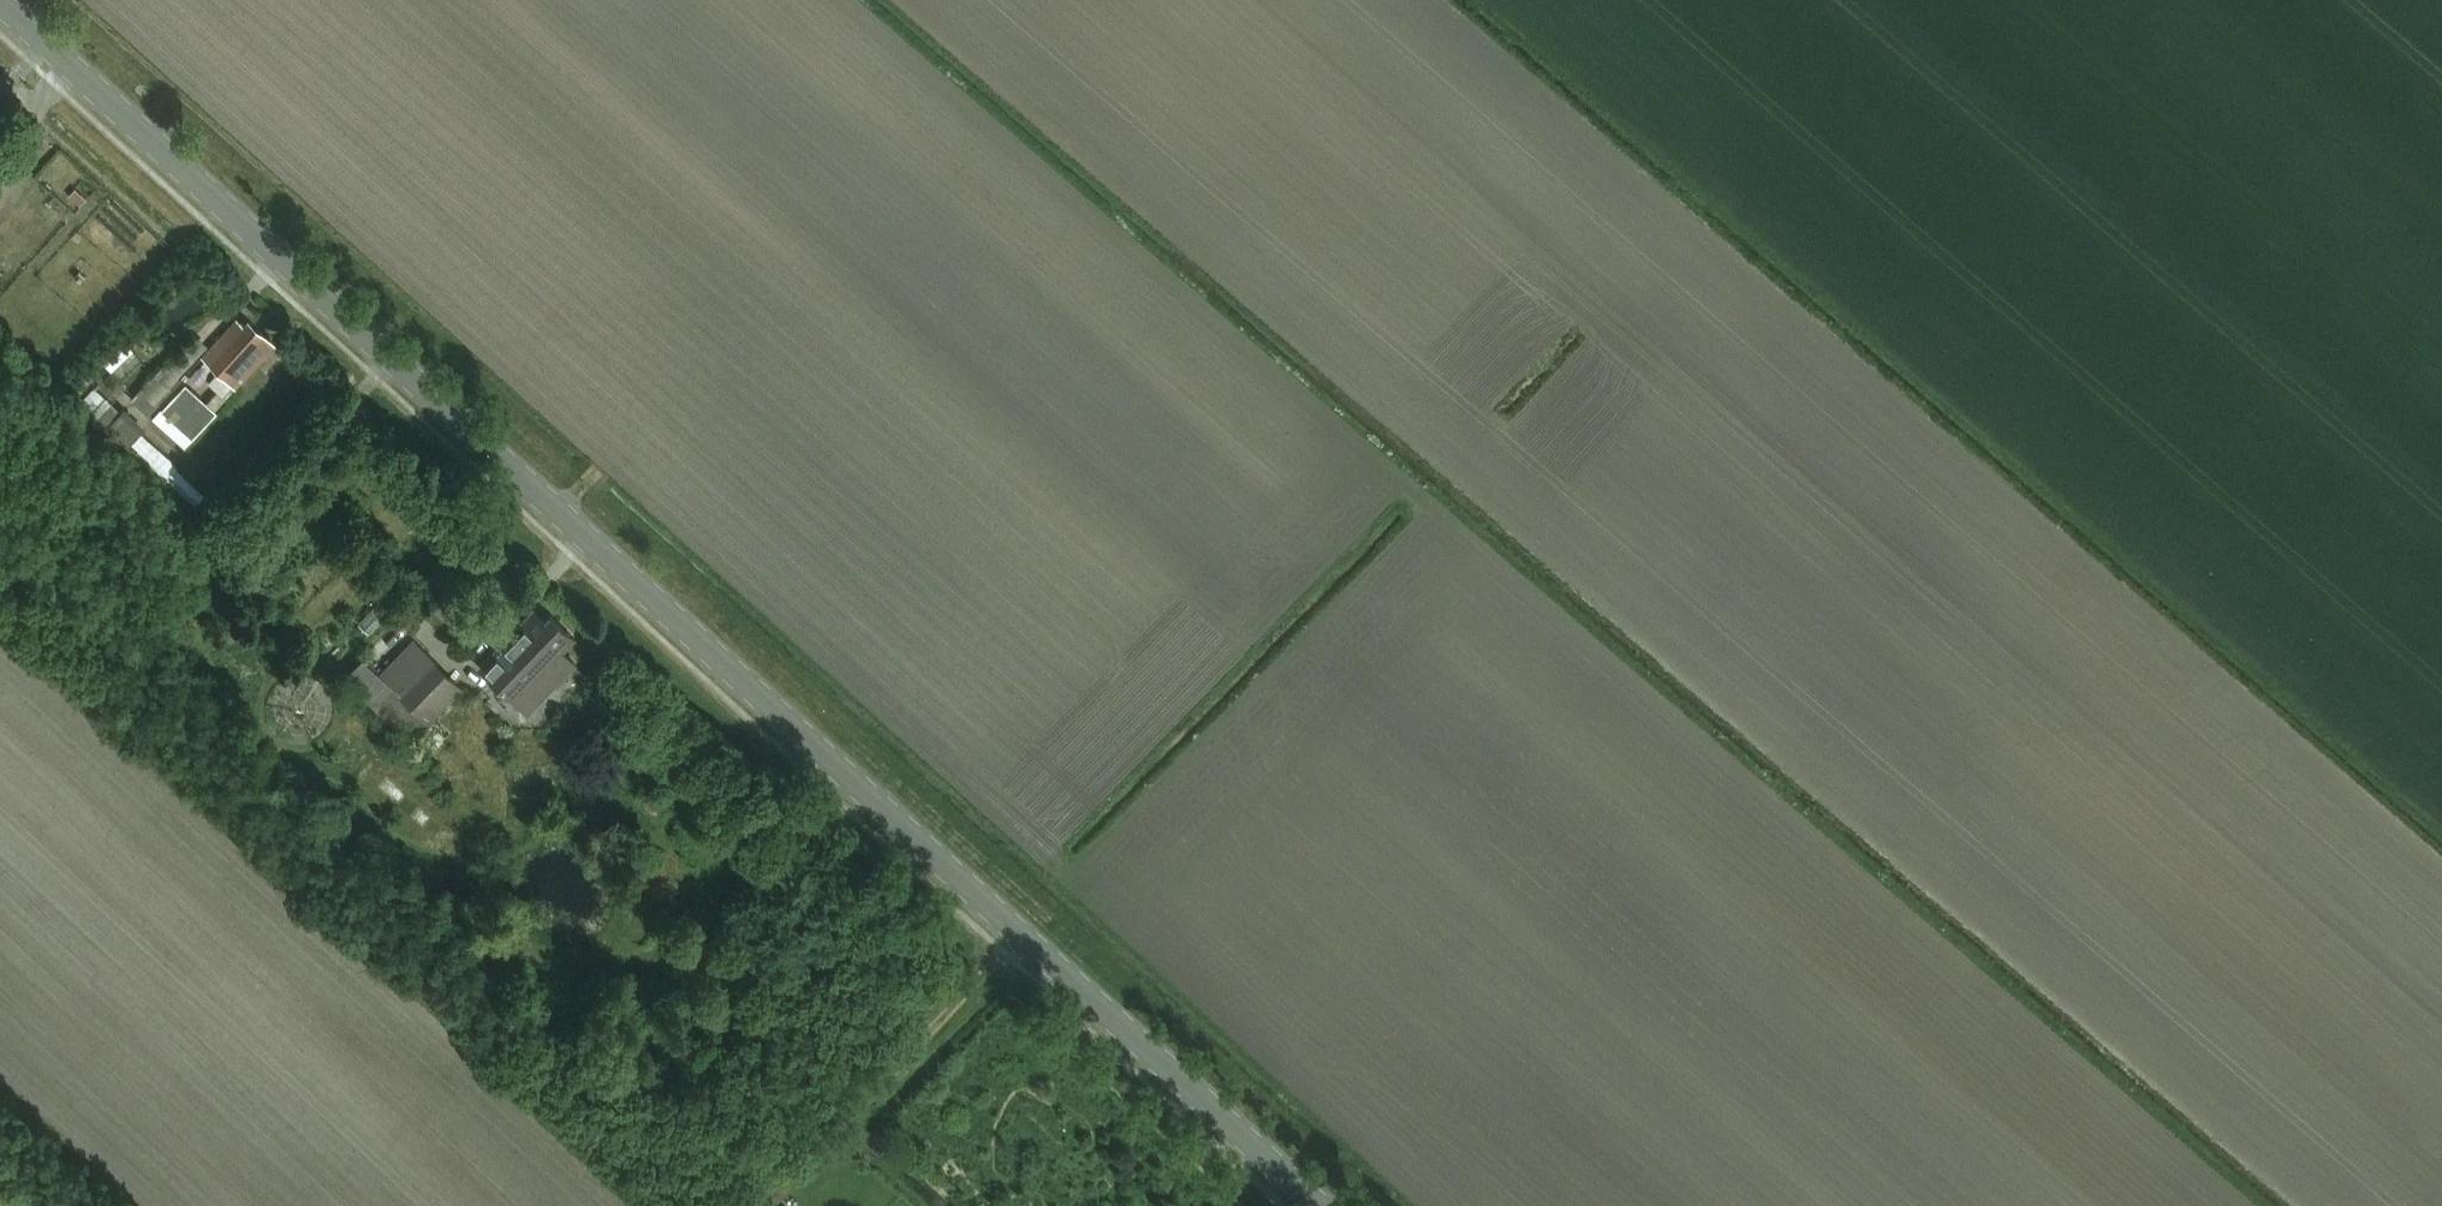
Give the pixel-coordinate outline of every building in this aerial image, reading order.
[(248,320),(243,326),(236,320),(202,357),(235,387),(274,344),(248,320)] [(128,345),(120,337),(98,357),(106,365),(128,345)] [(181,379),(162,362),(130,398),(148,414),(181,379)] [(181,384),(158,411),(189,439),(213,412),(211,411),(231,389),(214,373),(204,384),(213,392),(202,403),(181,384)] [(143,427),(122,407),(105,425),(126,445),(143,427)] [(486,662),(529,708),(561,674),(549,662),(573,637),(549,614),(544,620),(536,612),(511,638),(510,636),(486,662)] [(460,687),(412,639),(378,674),(361,657),(343,675),(408,740),(460,687)]
